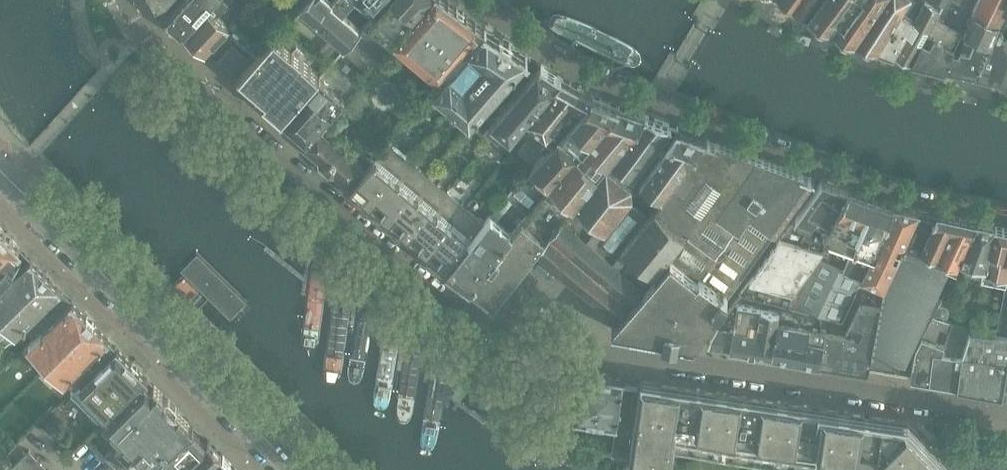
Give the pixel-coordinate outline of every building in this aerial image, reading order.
[(210,0),(182,0),(167,17),(172,22),(172,25),(176,28),(179,28),(182,31),(210,0)] [(182,31),(205,51),(227,26),(215,16),(227,3),(223,0),(210,0),(182,31)] [(294,14),(299,8),(306,0),(278,0),(294,14)] [(345,47),(377,11),(386,0),(306,0),(299,8),(345,47)] [(428,0),(386,0),(377,11),(345,47),(344,49),(368,69),(395,38),(428,0)] [(442,79),(484,29),(447,0),(428,0),(395,38),(442,79)] [(807,13),(817,0),(785,0),(807,13)] [(852,36),(877,0),(817,0),(807,13),(852,36)] [(876,45),(905,1),(906,0),(877,0),(852,36),(863,41),(876,45)] [(905,1),(876,45),(893,52),(917,13),(924,0),(906,0),(905,1)] [(911,59),(928,28),(943,1),(941,0),(924,0),(917,13),(893,52),(911,59)] [(964,26),(977,0),(943,0),(943,1),(928,28),(957,42),(964,26)] [(992,39),(995,32),(1004,11),(1006,4),(1006,0),(977,0),(964,26),(992,39)] [(964,26),(957,42),(944,67),(975,74),(992,39),(964,26)] [(911,59),(944,67),(957,42),(928,28),(911,59)] [(484,29),(442,79),(434,89),(472,121),(528,56),(484,29)] [(1006,81),(1006,34),(1006,36),(995,32),(992,39),(975,74),(1006,81)] [(280,119),(282,120),(320,77),(302,61),(306,56),(296,48),(292,52),(274,37),(237,79),(256,96),(259,92),(267,98),(266,99),(267,99),(264,103),(281,118),(280,119)] [(228,50),(219,60),(238,77),(247,67),(228,50)] [(525,121),(562,78),(542,65),(491,123),(483,132),(499,145),(502,141),(506,144),(518,129),(525,121)] [(322,75),(320,77),(282,120),(283,122),(290,127),(306,141),(325,120),(346,96),(322,75)] [(525,121),(534,129),(543,137),(552,145),(593,96),(562,78),(525,121)] [(593,96),(552,145),(542,156),(534,165),(506,200),(527,217),(617,106),(593,96)] [(527,217),(511,237),(512,238),(470,288),(494,306),(536,251),(603,167),(606,162),(645,116),(617,106),(527,217)] [(645,116),(606,162),(629,178),(671,125),(645,116)] [(330,124),(325,120),(306,141),(302,146),(319,161),(320,168),(329,176),(335,176),(349,189),(365,169),(322,133),(330,124)] [(525,121),(518,129),(527,137),(534,129),(525,121)] [(637,179),(658,196),(705,137),(678,128),(637,179)] [(527,137),(537,145),(543,137),(534,129),(527,137)] [(533,149),(534,149),(542,156),(552,145),(543,137),(537,145),(533,149)] [(649,206),(653,209),(685,235),(666,257),(670,260),(611,329),(694,344),(728,296),(815,176),(705,137),(658,196),(649,206)] [(388,142),(365,169),(349,189),(361,199),(360,200),(364,205),(365,204),(368,206),(408,159),(388,142)] [(518,152),(526,159),(534,149),(533,149),(526,143),(518,152)] [(526,159),(534,165),(542,156),(534,149),(526,159)] [(428,175),(408,159),(368,206),(376,214),(375,214),(378,217),(379,216),(387,223),(428,175)] [(628,187),(603,167),(536,251),(615,318),(666,257),(685,235),(653,209),(646,218),(626,202),(628,187)] [(391,227),(406,239),(446,191),(428,175),(387,223),(390,226),(389,226),(391,228),(391,227)] [(779,305),(821,316),(839,322),(861,278),(843,269),(818,257),(823,251),(826,235),(829,228),(850,189),(824,180),(796,218),(781,238),(750,281),(741,293),(779,305)] [(826,235),(875,252),(894,204),(874,197),(863,194),(850,189),(829,228),(826,235)] [(446,191),(406,239),(418,249),(425,254),(465,207),(446,191)] [(861,278),(883,287),(918,210),(894,204),(875,252),(861,278)] [(425,254),(446,270),(485,224),(465,207),(425,254)] [(918,210),(883,287),(872,353),(905,359),(910,347),(950,265),(956,268),(959,262),(976,222),(918,210)] [(446,270),(470,288),(512,238),(511,237),(489,219),(485,224),(446,270)] [(995,227),(976,222),(959,262),(987,268),(995,227)] [(1006,333),(1006,230),(995,227),(987,268),(984,283),(1006,287),(999,331),(1006,333)] [(22,260),(16,253),(20,249),(11,240),(5,234),(0,228),(0,282),(22,260)] [(247,303),(197,256),(181,272),(231,320),(247,303)] [(308,282),(297,362),(325,390),(338,294),(351,278),(327,258),(308,282)] [(0,291),(0,337),(6,343),(24,326),(35,338),(72,301),(60,290),(31,260),(0,291)] [(369,292),(351,278),(338,294),(325,390),(352,416),(369,292)] [(824,335),(819,363),(868,372),(870,354),(871,354),(872,353),(883,287),(861,278),(839,322),(821,316),(821,334),(824,335)] [(393,312),(369,292),(352,416),(375,440),(393,312)] [(730,349),(770,356),(778,311),(779,305),(741,293),(735,301),(738,302),(730,349)] [(30,343),(75,389),(117,347),(72,301),(35,338),(30,343)] [(708,345),(730,349),(738,302),(735,301),(710,334),(708,345)] [(788,358),(819,363),(824,335),(821,334),(821,316),(779,305),(778,311),(770,356),(788,358)] [(417,330),(393,312),(375,440),(398,462),(417,330)] [(1006,396),(1006,333),(999,331),(999,334),(971,332),(971,329),(931,318),(916,348),(911,379),(1006,396)] [(417,330),(398,462),(406,469),(425,469),(442,349),(417,330)] [(71,393),(101,422),(147,377),(117,347),(75,389),(71,393)] [(442,349),(425,469),(451,469),(466,367),(442,349)] [(466,367),(451,469),(477,469),(489,384),(466,367)] [(612,453),(629,456),(640,382),(624,380),(624,378),(581,372),(574,418),(616,425),(612,453)] [(208,440),(206,442),(205,441),(187,422),(189,420),(154,384),(152,387),(146,380),(148,379),(147,378),(147,377),(101,422),(101,423),(102,423),(106,419),(108,421),(112,425),(111,426),(122,437),(104,455),(119,469),(237,469),(208,440)] [(908,421),(863,415),(640,381),(640,382),(629,456),(627,465),(661,469),(671,469),(673,453),(784,469),(954,469),(908,421)] [(489,384),(477,469),(500,469),(510,400),(489,384)] [(510,400),(500,469),(528,469),(535,419),(510,400)] [(535,419),(528,469),(559,469),(562,447),(566,442),(535,419)] [(29,451),(10,469),(48,469),(29,451)]
